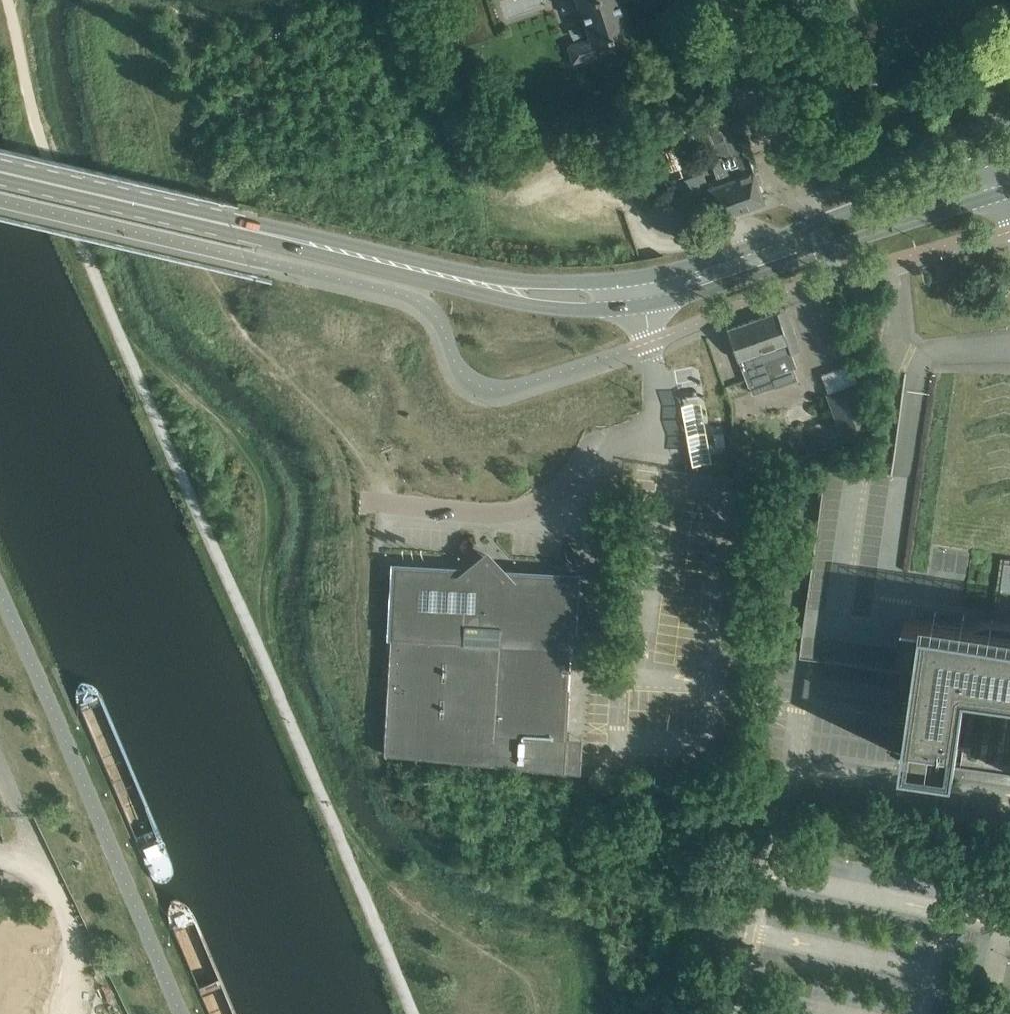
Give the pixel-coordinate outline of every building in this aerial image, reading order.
[(622,9),(619,0),(576,0),(589,40),(569,46),(574,62),(613,50),(607,33),(630,26),(624,8),(622,9)] [(847,0),(836,0),(842,18),(853,15),(847,0)] [(674,121),(697,112),(692,101),(670,109),(674,121)] [(632,127),(641,152),(678,138),(669,114),(632,127)] [(733,211),(763,201),(734,116),(704,126),(709,141),(705,143),(718,179),(707,182),(702,170),(670,181),(681,215),(707,206),(711,216),(717,214),(719,220),(734,215),(733,211)] [(776,310),(726,328),(736,359),(738,358),(746,383),(747,385),(749,385),(752,393),(772,386),(796,377),(793,367),(796,366),(791,352),(790,350),(776,310)] [(842,437),(872,427),(851,363),(821,374),(842,437)] [(575,575),(497,571),(485,557),(471,569),(394,565),(383,752),(579,773),(581,737),(565,736),(575,575)] [(902,757),(956,764),(1009,772),(1009,620),(992,617),(989,617),(987,617),(985,617),(983,618),(981,618),(979,619),(977,620),(973,622),(965,623),(922,617),(914,671),(902,757)]
